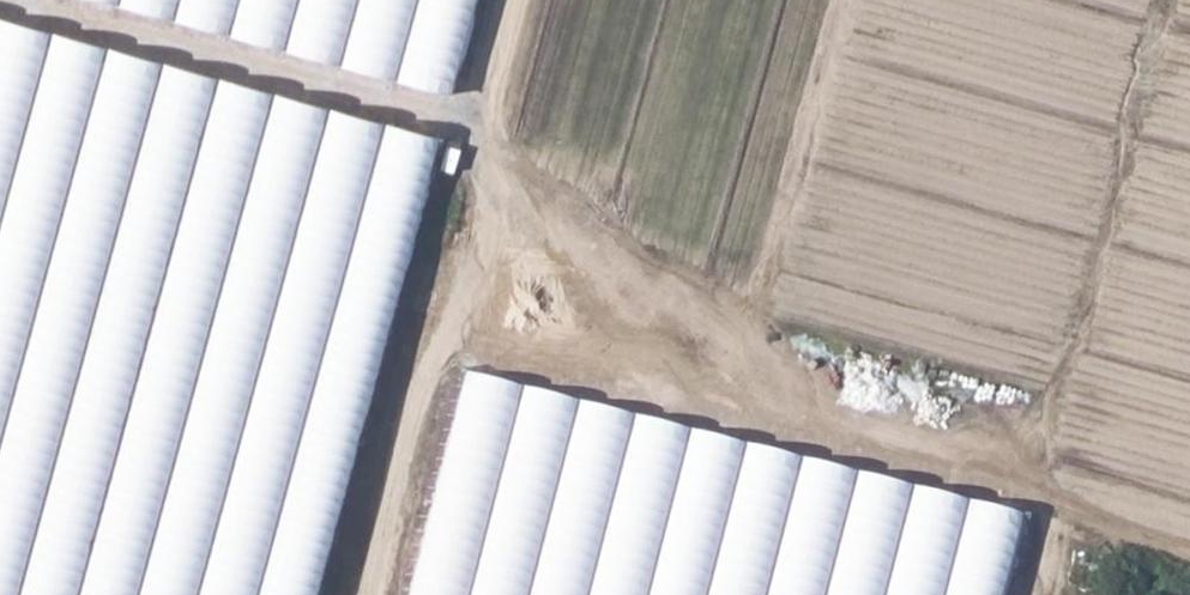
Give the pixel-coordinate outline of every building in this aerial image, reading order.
[(439,131),(448,101),(475,0),(0,0),(0,594),(314,594),(439,131)] [(466,374),(409,594),(1002,594),(1022,516),(466,374)]
